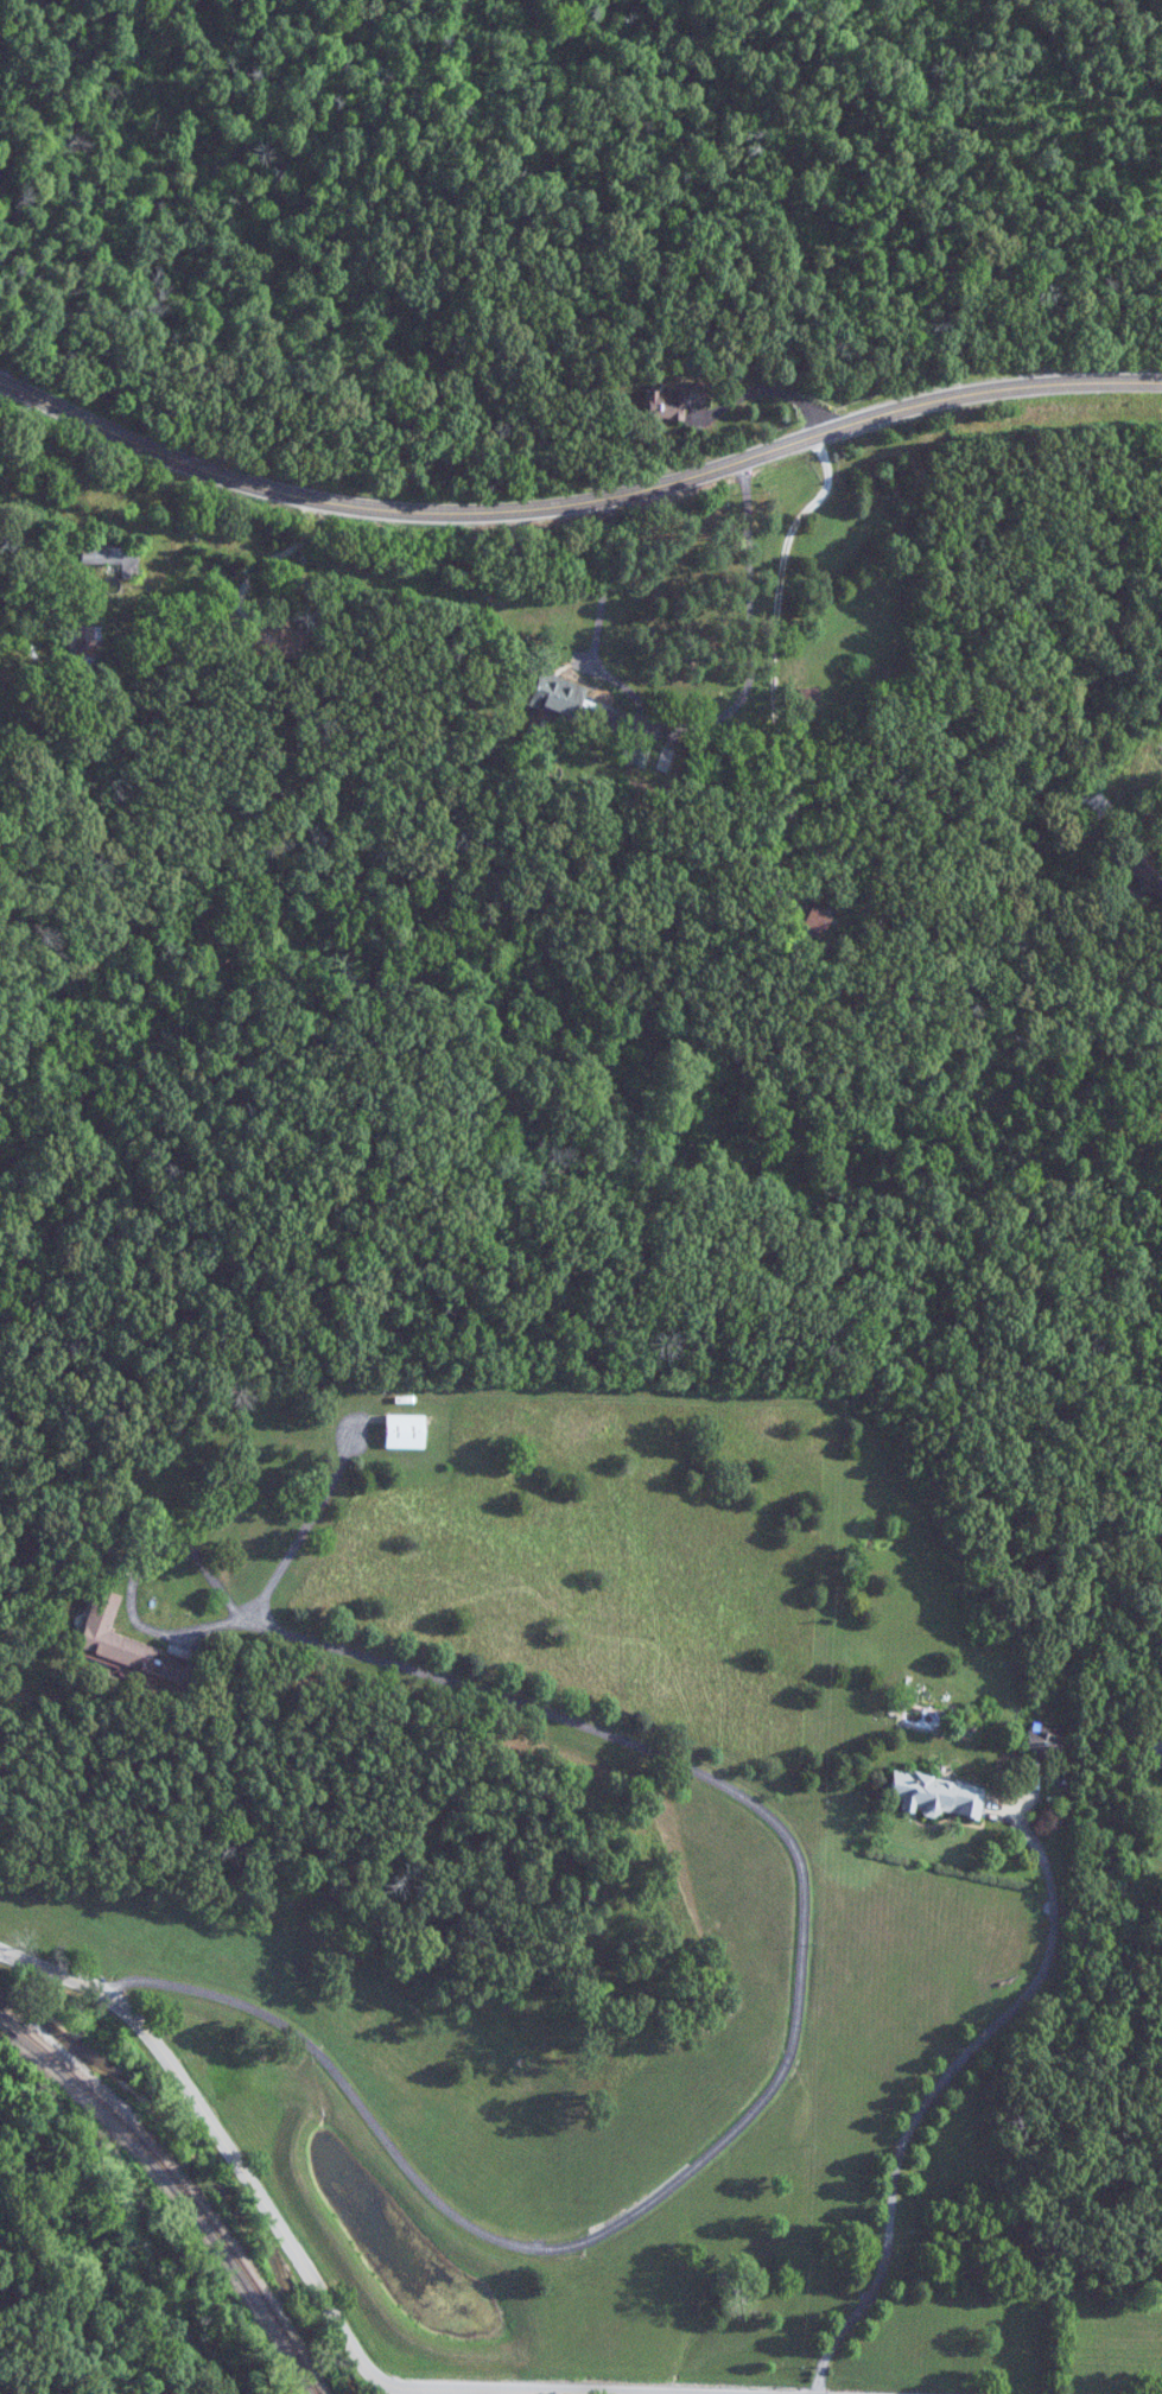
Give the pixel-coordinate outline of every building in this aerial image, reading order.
[(685,419),(685,403),(708,403),(708,381),(680,381),(680,389),(646,389),(646,419),(685,419)] [(123,564),(123,579),(139,579),(139,547),(82,546),(82,564),(123,564)] [(69,664),(102,664),(102,626),(69,626),(69,664)] [(579,719),(589,685),(541,672),(532,706),(579,719)] [(801,703),(820,703),(820,688),(801,688),(801,703)] [(629,761),(640,765),(646,748),(635,744),(629,761)] [(1093,824),(1114,806),(1094,783),(1073,802),(1093,824)] [(802,930),(824,940),(834,917),(812,907),(802,930)] [(387,1415),(387,1448),(427,1448),(427,1415),(387,1415)] [(193,1684),(200,1660),(118,1638),(120,1630),(112,1627),(120,1596),(96,1590),(79,1654),(193,1684)] [(1064,1724),(1029,1723),(1028,1753),(1063,1754),(1064,1724)] [(988,1784),(896,1769),(891,1799),(904,1802),(903,1809),(982,1822),(988,1784)]
